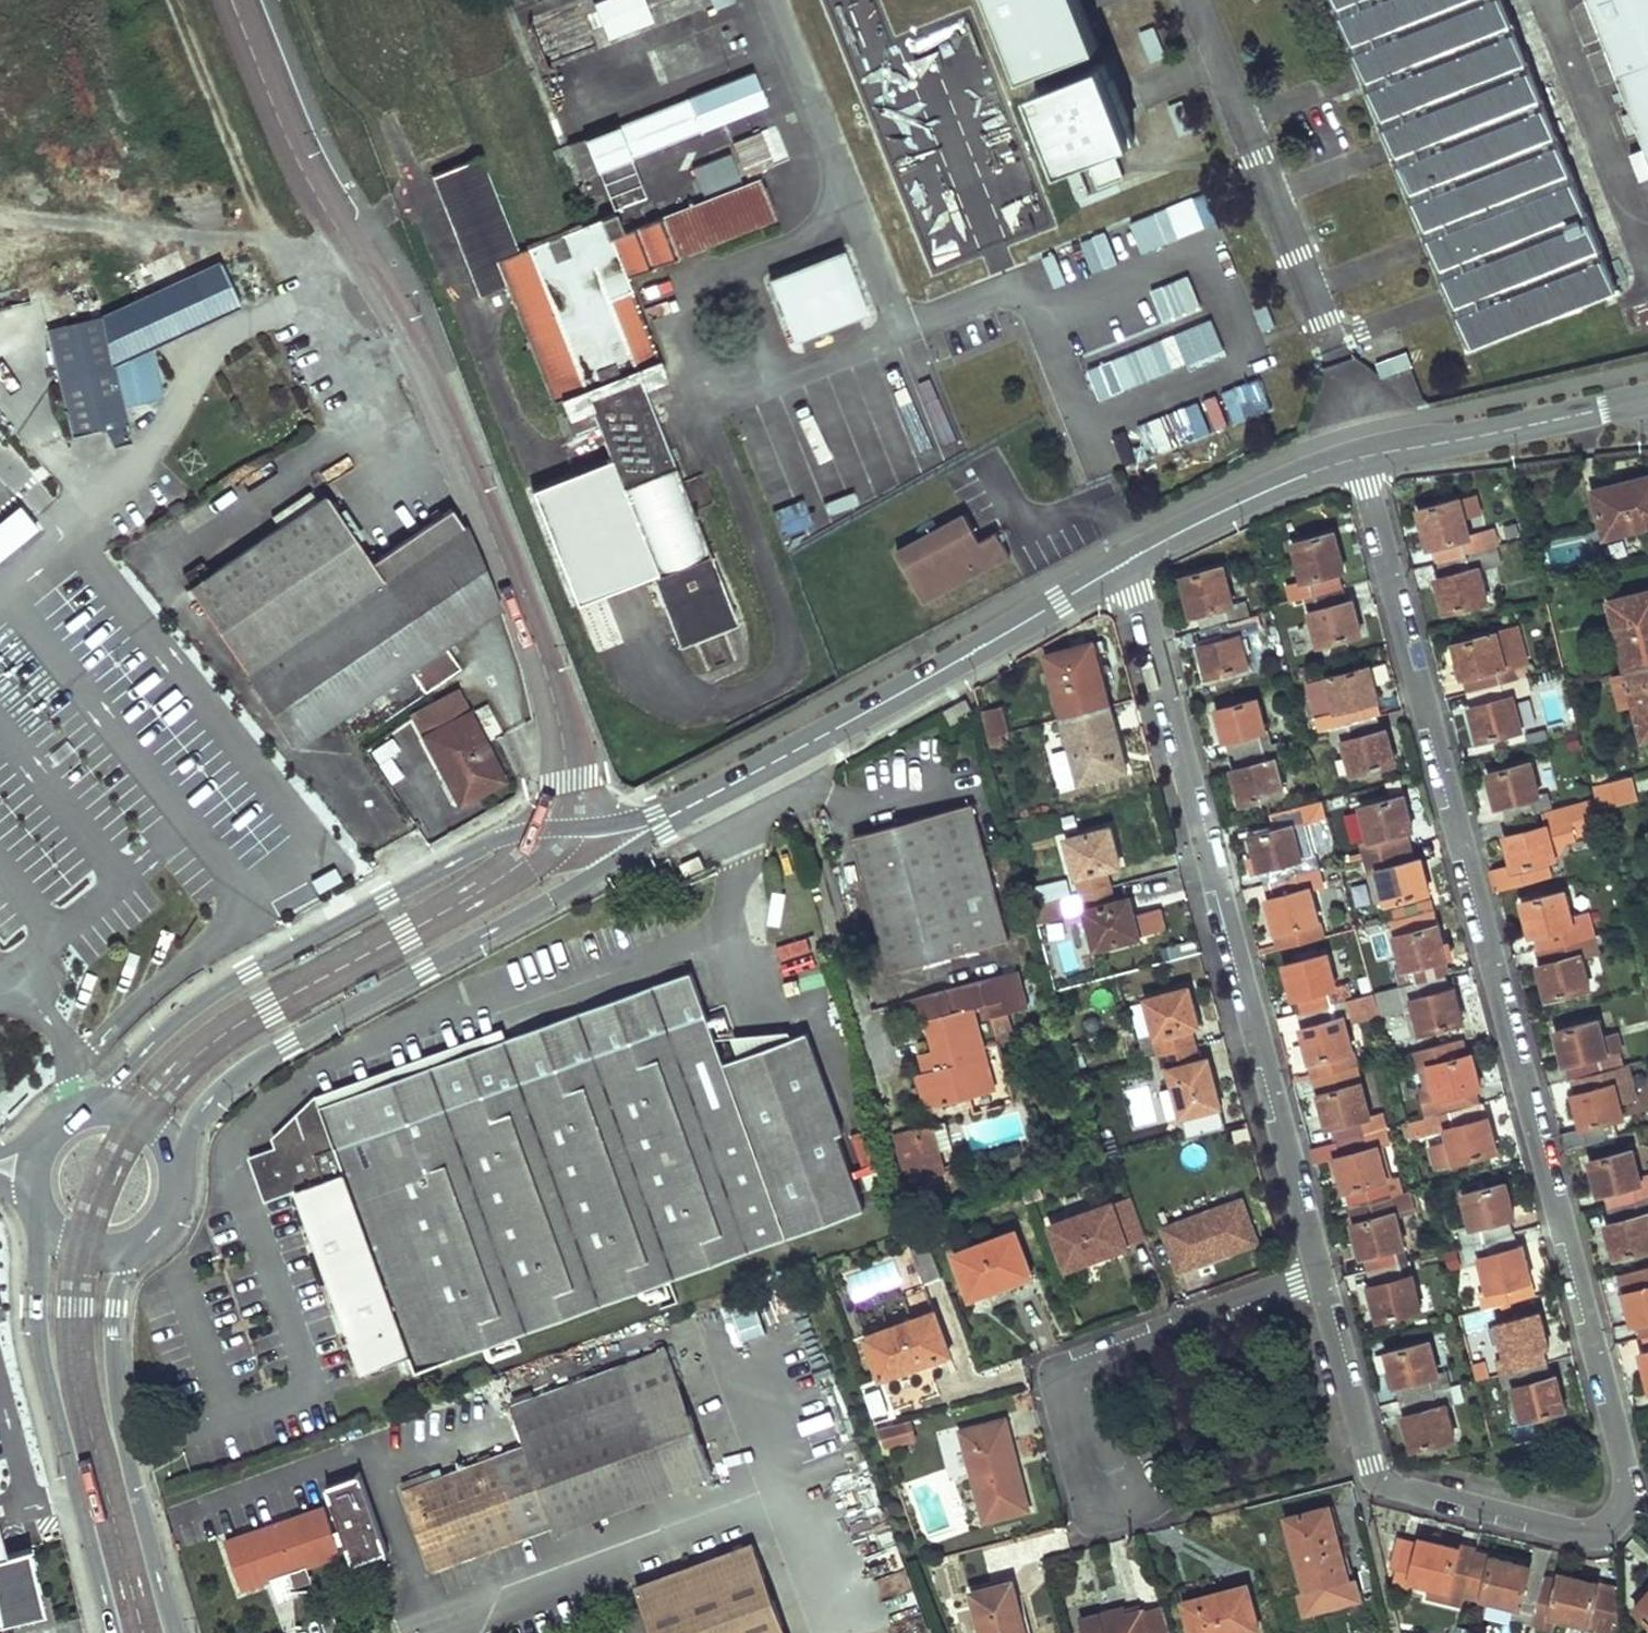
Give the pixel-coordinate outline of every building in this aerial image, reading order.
[(608,37),(653,19),(645,0),(600,0),(595,2),(608,37)] [(714,8),(732,2),(732,0),(711,0),(714,8)] [(1021,76),(1095,48),(1077,0),(992,0),(1021,76)] [(1470,348),(1618,288),(1504,0),(1333,0),(1470,348)] [(1647,152),(1647,0),(1589,0),(1647,152)] [(692,35),(673,43),(686,75),(705,67),(692,35)] [(673,43),(656,49),(669,82),(686,75),(673,43)] [(1033,99),(1064,175),(1067,174),(1087,166),(1114,155),(1136,146),(1105,70),(1033,99)] [(688,98),(585,139),(598,171),(652,150),(701,131),(767,105),(754,71),(688,98)] [(776,127),(734,142),(747,174),(788,159),(776,127)] [(689,167),(699,199),(741,186),(731,154),(689,167)] [(1087,166),(1096,187),(1122,176),(1114,155),(1087,166)] [(472,161),(434,175),(482,297),(506,287),(551,402),(561,397),(569,416),(567,417),(574,436),(600,426),(613,459),(534,490),(579,604),(653,576),(682,646),(740,624),(695,509),(714,502),(703,473),(683,482),(646,387),(667,379),(628,280),(776,221),(760,180),(625,234),(617,213),(581,228),(579,225),(529,245),(530,248),(518,253),(481,157),(472,161)] [(1205,197),(1129,218),(1137,249),(1214,229),(1205,197)] [(1091,273),(1117,264),(1105,232),(1080,242),(1091,273)] [(844,251),(769,279),(794,341),(868,313),(844,251)] [(218,265),(104,317),(115,365),(151,349),(238,309),(218,265)] [(42,295),(46,322),(76,318),(72,291),(42,295)] [(104,317),(44,331),(54,372),(85,364),(115,365),(104,317)] [(1095,394),(1224,358),(1215,328),(1086,363),(1095,394)] [(151,349),(115,365),(125,407),(163,399),(151,349)] [(1413,367),(1408,355),(1378,367),(1383,379),(1413,367)] [(85,364),(54,372),(70,439),(101,432),(85,364)] [(125,407),(115,365),(85,364),(101,432),(130,425),(125,407)] [(1262,381),(1224,389),(1231,420),(1268,413),(1262,381)] [(1604,535),(1647,525),(1647,473),(1623,479),(1625,485),(1594,492),(1604,535)] [(328,495),(319,501),(312,491),(274,516),(282,527),(214,573),(204,561),(185,573),(192,585),(190,586),(250,674),(301,748),(412,672),(425,693),(462,668),(448,646),(497,613),(502,609),(469,525),(465,527),(464,525),(453,509),(374,563),(328,495)] [(806,530),(796,496),(771,503),(781,537),(806,530)] [(1469,536),(1459,499),(1418,510),(1423,531),(1427,530),(1432,547),(1435,562),(1496,546),(1492,530),(1469,536)] [(5,555),(38,528),(20,505),(0,521),(0,559),(5,555)] [(983,542),(968,516),(898,555),(925,604),(1013,560),(1007,548),(998,533),(983,542)] [(1006,529),(998,533),(1007,548),(1014,544),(1006,529)] [(1498,529),(1492,530),(1496,546),(1502,545),(1498,529)] [(1427,530),(1423,531),(1427,548),(1432,547),(1427,530)] [(1340,553),(1334,532),(1292,543),(1302,580),(1287,584),(1291,600),(1301,598),(1313,595),(1342,588),(1338,572),(1334,554),(1340,553)] [(1496,546),(1435,562),(1439,578),(1443,592),(1437,593),(1442,613),(1486,602),(1477,569),(1500,563),(1496,546)] [(1344,570),(1340,553),(1334,554),(1338,572),(1344,570)] [(1234,603),(1225,566),(1184,577),(1188,597),(1193,596),(1198,613),(1202,629),(1251,617),(1246,600),(1234,603)] [(1439,578),(1434,580),(1437,593),(1443,592),(1439,578)] [(1346,603),(1342,588),(1313,595),(1318,611),(1310,613),(1319,645),(1361,635),(1355,615),(1350,617),(1346,603)] [(1610,600),(1626,668),(1647,663),(1647,591),(1610,600)] [(1313,595),(1301,598),(1305,614),(1310,613),(1318,611),(1313,595)] [(1193,596),(1188,597),(1192,615),(1198,613),(1193,596)] [(1351,601),(1346,603),(1350,617),(1355,615),(1351,601)] [(1251,617),(1202,629),(1206,644),(1210,656),(1204,658),(1209,678),(1252,666),(1250,658),(1259,656),(1254,633),(1262,631),(1258,615),(1251,617)] [(1524,662),(1516,629),(1454,644),(1459,663),(1464,662),(1467,676),(1471,690),(1517,678),(1514,664),(1524,662)] [(1100,642),(1048,655),(1063,717),(1109,705),(1102,675),(1108,673),(1100,642)] [(1210,656),(1206,644),(1200,646),(1204,658),(1210,656)] [(1464,662),(1459,663),(1462,677),(1467,676),(1464,662)] [(1611,672),(1619,707),(1635,703),(1642,738),(1647,737),(1647,663),(1626,668),(1611,672)] [(1369,667),(1328,678),(1309,683),(1321,730),(1329,728),(1376,716),(1381,715),(1377,701),(1378,701),(1369,667)] [(1525,676),(1517,678),(1521,694),(1529,691),(1525,676)] [(1517,678),(1471,690),(1474,706),(1478,720),(1472,721),(1477,741),(1520,731),(1512,696),(1521,694),(1517,678)] [(459,693),(417,714),(421,722),(428,735),(445,769),(457,764),(462,773),(457,776),(469,800),(504,782),(459,693)] [(1268,730),(1260,699),(1219,709),(1223,729),(1228,728),(1230,739),(1234,753),(1273,743),(1270,729),(1268,730)] [(967,700),(945,712),(951,723),(973,712),(967,700)] [(1121,751),(1109,705),(1063,717),(1065,723),(1077,772),(1080,782),(1119,772),(1114,753),(1121,751)] [(1474,706),(1469,707),(1472,721),(1478,720),(1474,706)] [(1011,734),(1004,707),(981,713),(991,749),(1005,745),(1003,736),(1011,734)] [(1380,730),(1376,716),(1329,728),(1333,743),(1343,741),(1352,774),(1395,763),(1389,743),(1383,744),(1380,730)] [(421,722),(411,727),(418,740),(428,735),(421,722)] [(1077,772),(1065,723),(1053,726),(1065,775),(1077,772)] [(1385,729),(1380,730),(1383,744),(1389,743),(1385,729)] [(1273,743),(1234,753),(1238,769),(1242,782),(1238,784),(1244,803),(1285,793),(1277,760),(1287,758),(1283,740),(1273,743)] [(1304,740),(1290,744),(1292,752),(1306,748),(1304,740)] [(1126,770),(1121,751),(1114,753),(1119,772),(1126,770)] [(1537,797),(1528,763),(1487,774),(1492,794),(1497,792),(1500,806),(1504,820),(1542,809),(1550,807),(1546,794),(1537,797)] [(1242,782),(1238,769),(1234,770),(1238,784),(1242,782)] [(1629,777),(1592,784),(1595,796),(1598,807),(1635,798),(1629,777)] [(1497,792),(1492,794),(1496,807),(1500,806),(1497,792)] [(1409,816),(1404,796),(1362,807),(1370,840),(1360,842),(1364,857),(1410,845),(1407,831),(1403,818),(1409,816)] [(1542,809),(1546,826),(1505,836),(1512,864),(1490,869),(1496,891),(1548,877),(1544,861),(1555,858),(1554,853),(1556,853),(1565,838),(1565,835),(1602,826),(1598,807),(1595,796),(1550,807),(1542,809)] [(857,836),(892,970),(1008,939),(973,804),(857,836)] [(1412,830),(1409,816),(1403,818),(1407,831),(1412,830)] [(1307,821),(1293,825),(1298,843),(1312,839),(1307,821)] [(1298,843),(1293,825),(1252,835),(1256,855),(1261,854),(1264,867),(1268,882),(1319,869),(1315,854),(1302,857),(1298,843)] [(1112,829),(1068,840),(1081,893),(1110,885),(1106,869),(1122,865),(1112,829)] [(1414,861),(1410,845),(1364,857),(1368,874),(1378,872),(1386,904),(1430,892),(1425,874),(1418,875),(1414,861)] [(698,859),(681,866),(684,874),(701,867),(698,859)] [(1421,860),(1414,861),(1418,875),(1425,874),(1421,860)] [(347,862),(327,876),(336,888),(356,875),(347,862)] [(1324,886),(1319,869),(1268,882),(1273,899),(1277,913),(1272,914),(1281,949),(1324,938),(1312,891),(1324,886)] [(1110,885),(1081,893),(1096,948),(1139,937),(1133,917),(1130,898),(1115,902),(1110,885)] [(1051,886),(1035,891),(1037,899),(1054,894),(1051,886)] [(785,891),(764,887),(758,924),(778,928),(785,891)] [(1563,892),(1522,902),(1527,923),(1532,922),(1535,935),(1538,949),(1595,933),(1592,919),(1570,924),(1563,892)] [(1067,916),(1061,898),(1035,905),(1040,922),(1067,916)] [(1268,900),(1272,914),(1277,913),(1273,899),(1268,900)] [(1161,909),(1133,917),(1139,937),(1167,930),(1161,909)] [(1597,917),(1592,919),(1595,933),(1601,932),(1597,917)] [(1532,922),(1527,923),(1530,937),(1535,935),(1532,922)] [(1443,946),(1438,925),(1396,935),(1404,968),(1396,970),(1401,986),(1444,974),(1440,960),(1437,947),(1443,946)] [(1595,933),(1538,949),(1542,964),(1546,979),(1540,981),(1545,998),(1588,988),(1580,955),(1599,950),(1595,933)] [(774,944),(781,978),(813,971),(805,937),(774,944)] [(1446,958),(1443,946),(1437,947),(1440,960),(1446,958)] [(1336,987),(1327,954),(1287,964),(1291,984),(1296,983),(1299,997),(1303,1011),(1350,999),(1347,984),(1336,987)] [(1546,979),(1542,964),(1537,965),(1540,981),(1546,979)] [(505,1039),(321,1106),(317,1095),(275,1139),(279,1149),(252,1158),(268,1203),(299,1192),(364,1371),(397,1359),(411,1354),(417,1372),(863,1210),(836,1136),(842,1134),(806,1032),(724,1062),(691,971),(505,1039)] [(1018,971),(905,1000),(906,1002),(912,1023),(928,1019),(936,1051),(940,1068),(929,1071),(920,1074),(929,1107),(995,1090),(974,1007),(984,1004),(988,1018),(1028,1008),(1018,971)] [(1449,990),(1444,974),(1401,986),(1384,990),(1388,1010),(1403,1007),(1404,1003),(1412,1001),(1421,1032),(1463,1021),(1458,1002),(1453,1003),(1449,990)] [(1296,983),(1291,984),(1294,998),(1299,997),(1296,983)] [(1200,1026),(1190,988),(1146,999),(1147,1002),(1155,1034),(1141,1037),(1146,1055),(1160,1052),(1195,1044),(1191,1028),(1200,1026)] [(1454,988),(1449,990),(1453,1003),(1458,1002),(1454,988)] [(1353,1050),(1345,1018),(1350,1017),(1352,1023),(1380,1015),(1373,993),(1350,999),(1303,1011),(1308,1028),(1311,1041),(1306,1042),(1311,1061),(1316,1078),(1357,1067),(1353,1050)] [(1147,1002),(1133,1005),(1141,1037),(1155,1034),(1147,1002)] [(1601,1038),(1597,1021),(1555,1031),(1560,1051),(1565,1050),(1568,1064),(1572,1078),(1622,1066),(1619,1052),(1620,1050),(1616,1034),(1601,1038)] [(317,1095),(321,1106),(505,1039),(501,1028),(317,1095)] [(1308,1028),(1303,1030),(1306,1042),(1311,1041),(1308,1028)] [(1461,1039),(1409,1053),(1412,1066),(1422,1071),(1430,1069),(1434,1082),(1425,1085),(1420,1094),(1426,1117),(1478,1103),(1474,1088),(1471,1075),(1477,1074),(1472,1054),(1466,1056),(1461,1039)] [(1199,1061),(1195,1044),(1160,1052),(1165,1070),(1169,1069),(1181,1115),(1220,1105),(1208,1059),(1199,1061)] [(936,1051),(924,1054),(929,1071),(940,1068),(936,1051)] [(1622,1066),(1572,1078),(1576,1094),(1579,1109),(1575,1110),(1579,1128),(1622,1118),(1614,1084),(1627,1081),(1626,1079),(1643,1075),(1640,1061),(1622,1066)] [(1422,1071),(1412,1066),(1420,1094),(1425,1085),(1434,1082),(1430,1069),(1422,1071)] [(1165,1119),(1181,1115),(1169,1069),(1165,1070),(1153,1073),(1165,1119)] [(1481,1086),(1477,1074),(1471,1075),(1474,1088),(1481,1086)] [(1374,1132),(1363,1085),(1321,1094),(1325,1113),(1330,1112),(1333,1125),(1338,1141),(1374,1132)] [(1579,1109),(1576,1094),(1571,1095),(1575,1110),(1579,1109)] [(1482,1117),(1478,1103),(1426,1117),(1408,1122),(1412,1139),(1446,1130),(1450,1143),(1432,1147),(1437,1166),(1455,1162),(1498,1151),(1492,1131),(1485,1132),(1482,1117)] [(1488,1116),(1482,1117),(1485,1132),(1492,1131),(1488,1116)] [(894,1133),(898,1147),(919,1141),(928,1170),(929,1176),(946,1171),(932,1124),(916,1129),(915,1126),(894,1133)] [(1391,1196),(1374,1132),(1338,1141),(1342,1156),(1346,1171),(1340,1171),(1346,1191),(1350,1190),(1354,1205),(1391,1196)] [(898,1147),(906,1176),(928,1170),(919,1141),(898,1147)] [(1631,1150),(1588,1161),(1593,1180),(1598,1179),(1602,1193),(1606,1208),(1647,1197),(1647,1175),(1638,1178),(1631,1150)] [(1342,1156),(1337,1157),(1340,1171),(1346,1171),(1342,1156)] [(882,1184),(877,1171),(862,1176),(866,1190),(882,1184)] [(1598,1179),(1593,1180),(1597,1195),(1602,1193),(1598,1179)] [(1511,1202),(1505,1183),(1464,1195),(1472,1227),(1461,1229),(1465,1245),(1512,1233),(1508,1217),(1504,1204),(1511,1202)] [(1414,1212),(1408,1191),(1391,1196),(1354,1205),(1359,1221),(1354,1223),(1359,1242),(1364,1241),(1367,1254),(1371,1269),(1399,1263),(1395,1247),(1404,1245),(1396,1218),(1414,1212)] [(1130,1196),(1051,1224),(1066,1266),(1109,1251),(1107,1245),(1126,1238),(1128,1244),(1146,1238),(1130,1196)] [(1614,1258),(1647,1249),(1647,1197),(1606,1208),(1610,1224),(1614,1238),(1609,1239),(1614,1258)] [(1242,1201),(1165,1230),(1180,1270),(1256,1242),(1242,1201)] [(1514,1215),(1511,1202),(1504,1204),(1508,1217),(1514,1215)] [(1610,1224),(1605,1225),(1609,1239),(1614,1238),(1610,1224)] [(939,1276),(920,1226),(901,1233),(905,1245),(911,1243),(924,1282),(939,1276)] [(1034,1279),(1017,1230),(955,1253),(971,1297),(999,1287),(1001,1291),(1034,1279)] [(1512,1233),(1465,1245),(1469,1262),(1480,1259),(1488,1290),(1532,1280),(1526,1259),(1520,1260),(1516,1248),(1512,1233)] [(1126,1238),(1107,1245),(1109,1251),(1128,1244),(1126,1238)] [(1364,1241),(1359,1242),(1362,1256),(1367,1254),(1364,1241)] [(1404,1245),(1395,1247),(1399,1263),(1408,1260),(1404,1245)] [(1523,1246),(1516,1248),(1520,1260),(1526,1259),(1523,1246)] [(1403,1277),(1399,1263),(1371,1269),(1375,1284),(1379,1298),(1374,1300),(1379,1320),(1423,1308),(1412,1274),(1403,1277)] [(1375,1284),(1370,1285),(1374,1300),(1379,1298),(1375,1284)] [(1624,1293),(1630,1316),(1635,1315),(1637,1322),(1641,1338),(1647,1336),(1647,1287),(1624,1293)] [(937,1312),(944,1335),(959,1331),(952,1308),(937,1312)] [(935,1311),(866,1336),(881,1378),(928,1361),(950,1353),(935,1311)] [(1545,1333),(1539,1312),(1497,1323),(1507,1358),(1498,1360),(1501,1374),(1547,1361),(1543,1346),(1540,1334),(1545,1333)] [(1549,1345),(1545,1333),(1540,1334),(1543,1346),(1549,1345)] [(1438,1372),(1429,1341),(1387,1352),(1393,1373),(1398,1371),(1402,1384),(1406,1399),(1451,1387),(1447,1370),(1438,1372)] [(519,1404),(511,1407),(525,1447),(403,1490),(432,1569),(556,1525),(558,1530),(714,1474),(693,1414),(628,1437),(618,1406),(682,1383),(670,1348),(541,1396),(519,1404)] [(1639,1354),(1644,1372),(1647,1371),(1647,1365),(1645,1352),(1639,1354)] [(950,1353),(928,1361),(930,1366),(952,1358),(950,1353)] [(411,1354),(397,1359),(403,1377),(417,1372),(411,1354)] [(1547,1361),(1501,1374),(1505,1390),(1515,1387),(1523,1420),(1566,1409),(1560,1390),(1555,1392),(1551,1376),(1547,1361)] [(927,1369),(906,1376),(911,1390),(932,1383),(927,1369)] [(1398,1371),(1393,1373),(1396,1386),(1402,1384),(1398,1371)] [(1557,1374),(1551,1376),(1555,1392),(1560,1390),(1557,1374)] [(871,1419),(887,1414),(877,1382),(861,1387),(871,1419)] [(693,1414),(682,1383),(618,1406),(628,1437),(693,1414)] [(1458,1385),(1451,1387),(1456,1406),(1463,1404),(1458,1385)] [(1456,1406),(1451,1387),(1406,1399),(1410,1415),(1414,1429),(1408,1431),(1413,1450),(1456,1437),(1447,1408),(1456,1406)] [(538,1388),(516,1397),(519,1404),(541,1396),(538,1388)] [(1410,1415),(1405,1416),(1408,1431),(1414,1429),(1410,1415)] [(907,1420),(877,1428),(884,1447),(912,1440),(907,1420)] [(1006,1420),(962,1430),(985,1520),(1029,1509),(1006,1420)] [(326,1506),(293,1517),(276,1523),(278,1528),(254,1536),(253,1532),(226,1542),(242,1589),(310,1566),(342,1555),(339,1545),(347,1543),(355,1568),(357,1567),(356,1564),(387,1553),(388,1557),(390,1556),(362,1472),(360,1473),(361,1476),(330,1487),(329,1484),(327,1484),(343,1531),(335,1533),(326,1506)] [(1347,1581),(1328,1508),(1288,1518),(1306,1592),(1299,1594),(1304,1613),(1359,1599),(1354,1579),(1347,1581)] [(1439,1543),(1421,1538),(1418,1544),(1437,1549),(1439,1543)] [(1418,1544),(1399,1539),(1390,1567),(1397,1569),(1394,1582),(1409,1585),(1410,1581),(1431,1585),(1448,1590),(1458,1548),(1439,1543),(1437,1549),(1418,1544)] [(637,1586),(655,1632),(786,1632),(753,1543),(637,1586)] [(0,1557),(0,1625),(27,1619),(27,1620),(35,1618),(32,1611),(37,1603),(44,1601),(33,1548),(6,1556),(0,1557)] [(1465,1593),(1474,1552),(1458,1548),(1448,1590),(1431,1585),(1427,1596),(1461,1606),(1465,1593)] [(1514,1562),(1474,1552),(1465,1593),(1521,1607),(1518,1617),(1533,1620),(1535,1611),(1536,1606),(1543,1576),(1529,1572),(1512,1568),(1514,1562)] [(1531,1567),(1514,1562),(1512,1568),(1529,1572),(1531,1567)] [(1579,1579),(1559,1574),(1558,1579),(1578,1585),(1579,1579)] [(1558,1579),(1543,1576),(1536,1606),(1551,1610),(1550,1616),(1621,1632),(1617,1588),(1579,1579),(1578,1585),(1558,1579)] [(971,1591),(982,1632),(1026,1632),(1012,1582),(971,1591)] [(1186,1607),(1192,1632),(1249,1632),(1259,1630),(1248,1585),(1201,1596),(1203,1603),(1186,1607)] [(1634,1609),(1647,1621),(1647,1594),(1634,1609)] [(1201,1596),(1184,1601),(1186,1607),(1203,1603),(1201,1596)] [(45,1606),(44,1601),(37,1603),(32,1611),(35,1618),(39,1617),(45,1606)] [(1082,1618),(1086,1632),(1168,1632),(1161,1606),(1124,1615),(1102,1621),(1100,1613),(1082,1618)] [(1551,1610),(1536,1606),(1535,1611),(1550,1616),(1551,1610)] [(1123,1608),(1100,1613),(1102,1621),(1124,1615),(1123,1608)]
